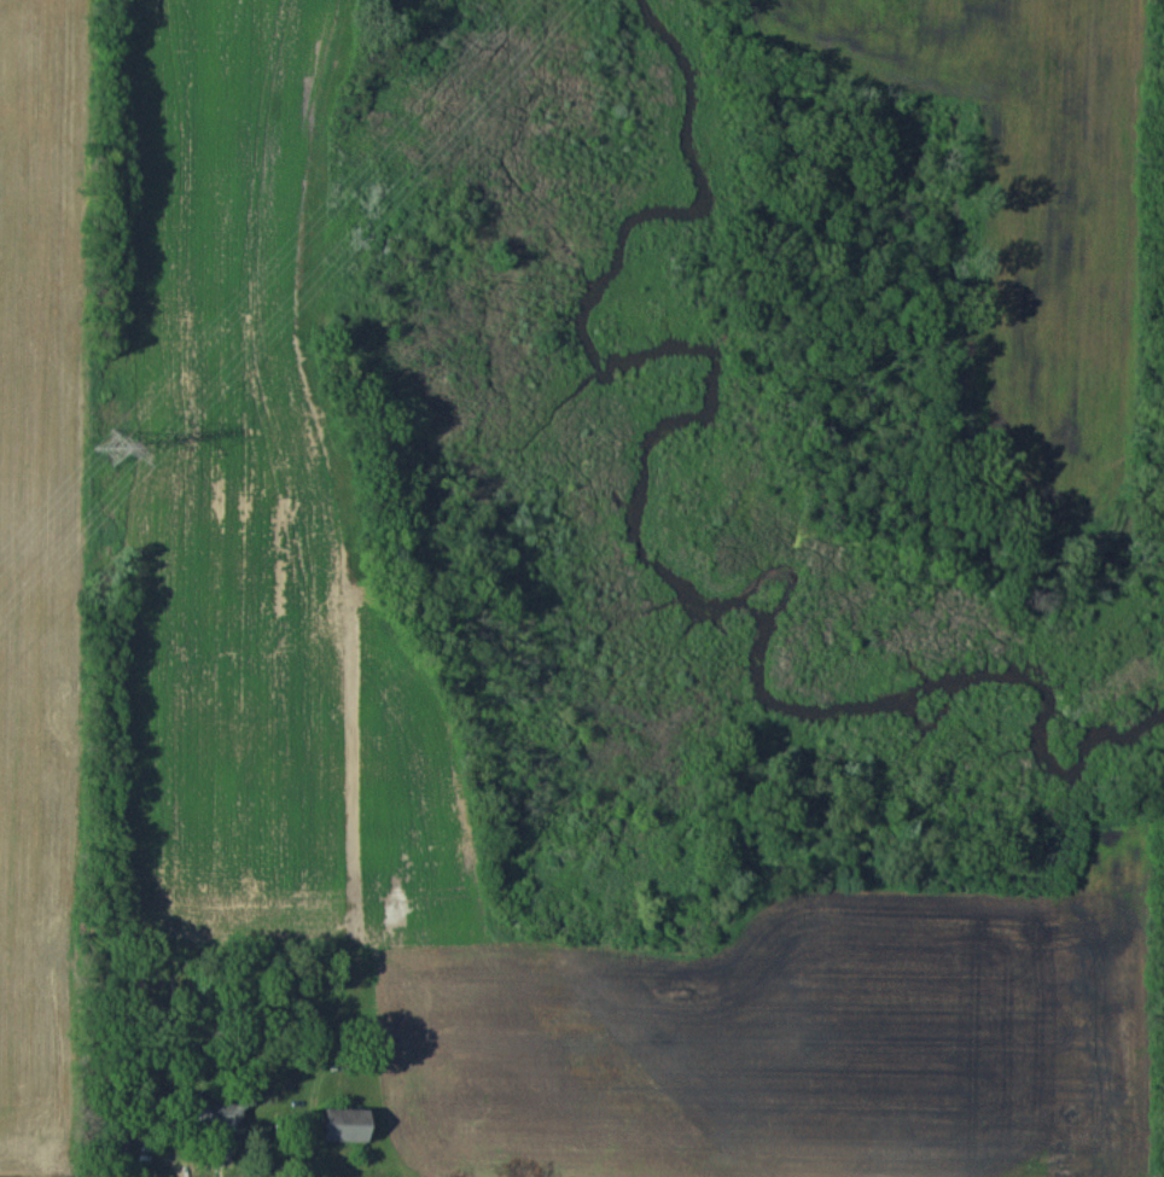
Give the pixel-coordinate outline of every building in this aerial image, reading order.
[(362,1141),(362,1108),(317,1108),(317,1141),(362,1141)] [(210,1158),(228,1159),(228,1133),(210,1133),(210,1158)]
